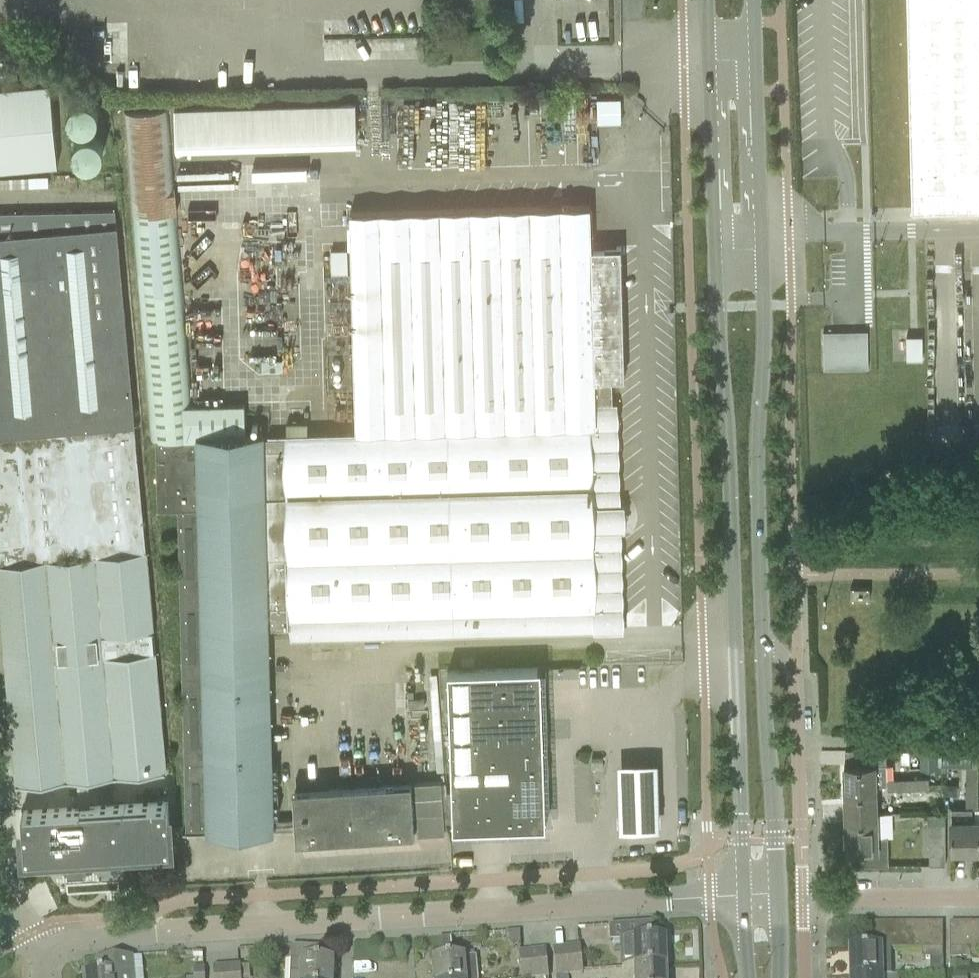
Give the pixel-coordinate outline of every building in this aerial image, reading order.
[(912,208),(978,206),(978,0),(907,0),(912,208)] [(57,164),(50,82),(0,87),(0,169),(57,164)] [(601,95),(601,120),(625,120),(625,96),(601,95)] [(98,118),(99,112),(98,106),(94,100),(89,97),(83,96),(77,97),(71,101),(68,107),(67,113),(68,118),(70,121),(72,124),(78,127),(84,128),(89,127),(92,125),(95,122),(98,118)] [(366,142),(365,98),(178,103),(179,148),(366,142)] [(192,405),(175,207),(168,109),(124,112),(131,211),(150,440),(155,440),(157,509),(177,508),(186,832),(297,829),(298,838),(412,831),(412,830),(417,830),(417,834),(445,832),(444,828),(449,828),(449,825),(452,825),(450,791),(447,791),(446,782),(295,791),(297,819),(273,820),(268,627),(292,626),(292,638),(622,629),(619,528),(624,527),(623,506),(619,506),(616,405),(612,405),(612,378),(625,378),(621,247),(591,247),(590,205),(350,212),(356,434),(286,436),(286,438),(263,438),(263,437),(245,437),(244,404),(192,405)] [(100,150),(102,144),(100,137),(97,133),(93,130),(87,129),(80,130),(77,133),(74,137),(72,141),(72,145),(74,151),(77,155),(82,158),(88,158),(94,157),(98,154),(100,150)] [(88,807),(83,779),(166,771),(146,551),(145,551),(114,211),(0,213),(0,605),(16,785),(77,779),(81,807),(88,807)] [(868,331),(823,331),(823,369),(868,368),(868,331)] [(870,588),(851,587),(850,599),(869,600),(870,588)] [(449,702),(542,699),(541,667),(448,669),(449,702)] [(542,699),(449,702),(450,733),(543,730),(542,699)] [(543,730),(450,733),(451,764),(482,763),(513,762),(544,761),(543,730)] [(936,767),(936,763),(936,740),(920,741),(921,767),(936,767)] [(971,741),(936,740),(936,763),(971,764),(971,741)] [(591,759),(591,767),(602,767),(602,759),(591,759)] [(544,761),(513,762),(514,826),(546,825),(544,761)] [(513,762),(482,763),(484,826),(514,826),(513,762)] [(482,763),(451,764),(453,827),(484,826),(482,763)] [(886,764),(874,765),(844,766),(845,794),(863,794),(863,785),(875,785),(887,785),(887,779),(886,764)] [(653,766),(617,767),(619,832),(656,831),(653,766)] [(971,789),(977,789),(977,767),(966,767),(966,786),(971,786),(971,789)] [(928,778),(909,779),(909,784),(906,784),(907,789),(929,789),(928,778)] [(909,784),(909,779),(887,779),(887,785),(887,790),(907,789),(906,784),(909,784)] [(863,794),(845,794),(846,822),(864,822),(864,814),(876,813),(875,785),(863,785),(863,794)] [(971,786),(966,786),(966,809),(971,809),(977,809),(977,789),(971,789),(971,786)] [(88,807),(81,807),(22,811),(25,856),(67,854),(68,873),(86,872),(85,852),(171,847),(166,802),(88,807)] [(966,809),(951,808),(951,851),(978,851),(978,833),(971,833),(971,821),(971,809),(966,809)] [(864,822),(846,822),(847,851),(862,851),(862,864),(888,864),(887,835),(877,836),(876,813),(864,814),(864,822)] [(927,845),(929,845),(929,865),(930,865),(945,865),(945,813),(927,813),(927,845)] [(44,889),(44,877),(25,877),(25,889),(44,889)] [(962,949),(962,923),(949,923),(949,949),(962,949)] [(974,923),(962,923),(962,949),(971,949),(974,949),(974,923)] [(623,968),(635,967),(667,966),(666,940),(653,940),(652,924),(634,925),(635,941),(622,941),(623,968)] [(882,949),(882,924),(870,924),(870,949),(881,949),(882,949)] [(894,949),(894,924),(882,924),(882,949),(890,949),(894,949)] [(906,949),(906,924),(894,924),(894,949),(906,949)] [(918,924),(906,924),(906,949),(918,949),(918,924)] [(930,924),(918,924),(918,949),(922,949),(930,949),(930,924)] [(930,949),(942,949),(942,924),(930,924),(930,949)] [(439,961),(433,962),(434,977),(477,977),(475,958),(451,960),(451,939),(438,940),(439,961)] [(290,977),(333,977),(334,962),(318,961),(319,948),(291,947),(290,977)] [(567,949),(569,975),(582,974),(579,947),(567,949)] [(569,975),(567,949),(554,950),(557,977),(569,975)] [(851,977),(868,977),(882,977),(891,977),(890,949),(882,949),(881,949),(870,949),(850,950),(851,977)] [(942,949),(930,949),(922,949),(922,959),(942,959),(942,949)] [(971,949),(962,949),(949,949),(949,959),(971,959),(971,949)] [(535,977),(545,977),(547,977),(545,951),(532,952),(535,977)] [(532,952),(520,953),(522,977),(535,977),(532,952)] [(129,959),(98,962),(99,976),(84,977),(131,977),(129,959)] [(227,967),(227,977),(240,977),(239,966),(227,967)] [(667,966),(635,967),(635,977),(667,977),(667,966)] [(215,977),(227,977),(227,967),(214,968),(215,977)] [(203,968),(194,969),(194,977),(204,977),(203,968)]
